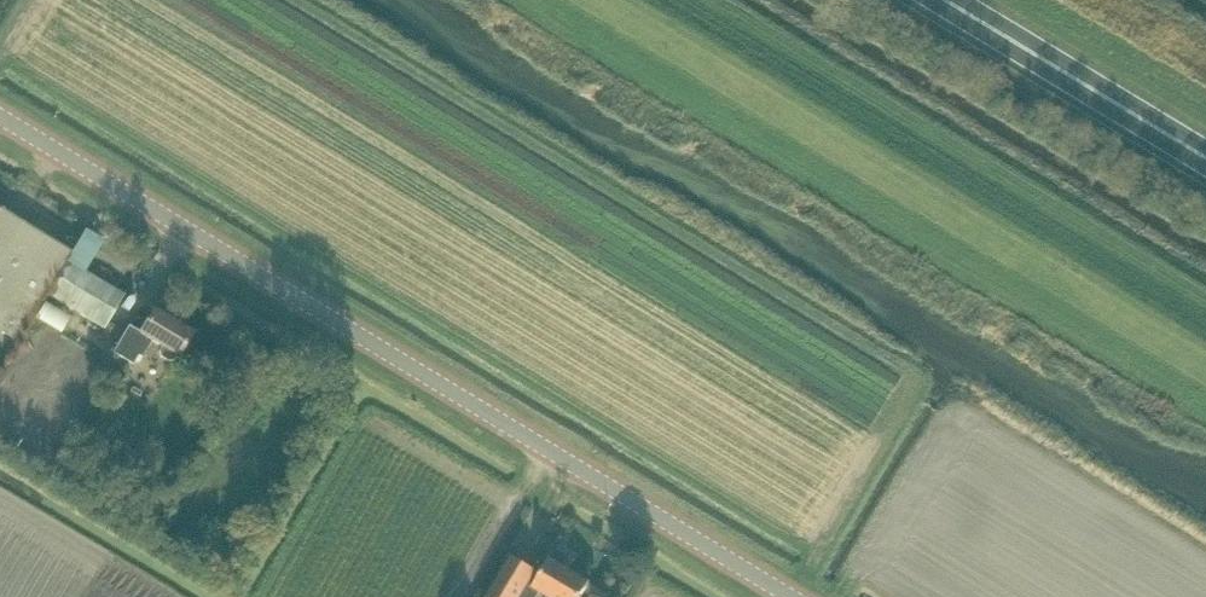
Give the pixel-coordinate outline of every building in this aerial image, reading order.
[(20,344),(48,295),(68,260),(69,261),(73,252),(3,208),(0,213),(0,332),(20,344)] [(126,295),(69,261),(68,260),(48,295),(105,329),(126,295)] [(141,334),(130,326),(114,354),(133,365),(139,356),(142,358),(151,342),(161,348),(158,352),(160,357),(169,362),(174,361),(176,357),(178,359),(193,334),(155,311),(141,334)] [(538,572),(512,557),(488,596),(523,596),(538,572)] [(523,596),(536,596),(539,592),(547,596),(583,596),(591,584),(550,559),(541,574),(538,572),(523,596)]
